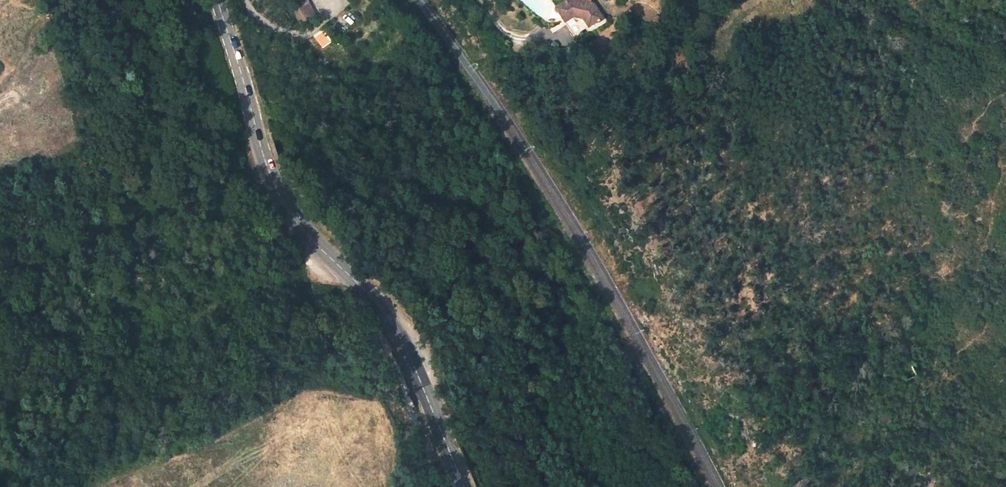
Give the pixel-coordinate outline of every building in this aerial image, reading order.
[(594,3),(583,0),(566,0),(556,6),(565,20),(573,15),(584,18),(589,26),(603,18),(594,3)] [(291,10),(298,24),(312,17),(305,3),(296,8),(291,10)] [(917,376),(912,369),(902,375),(906,382),(917,376)]
